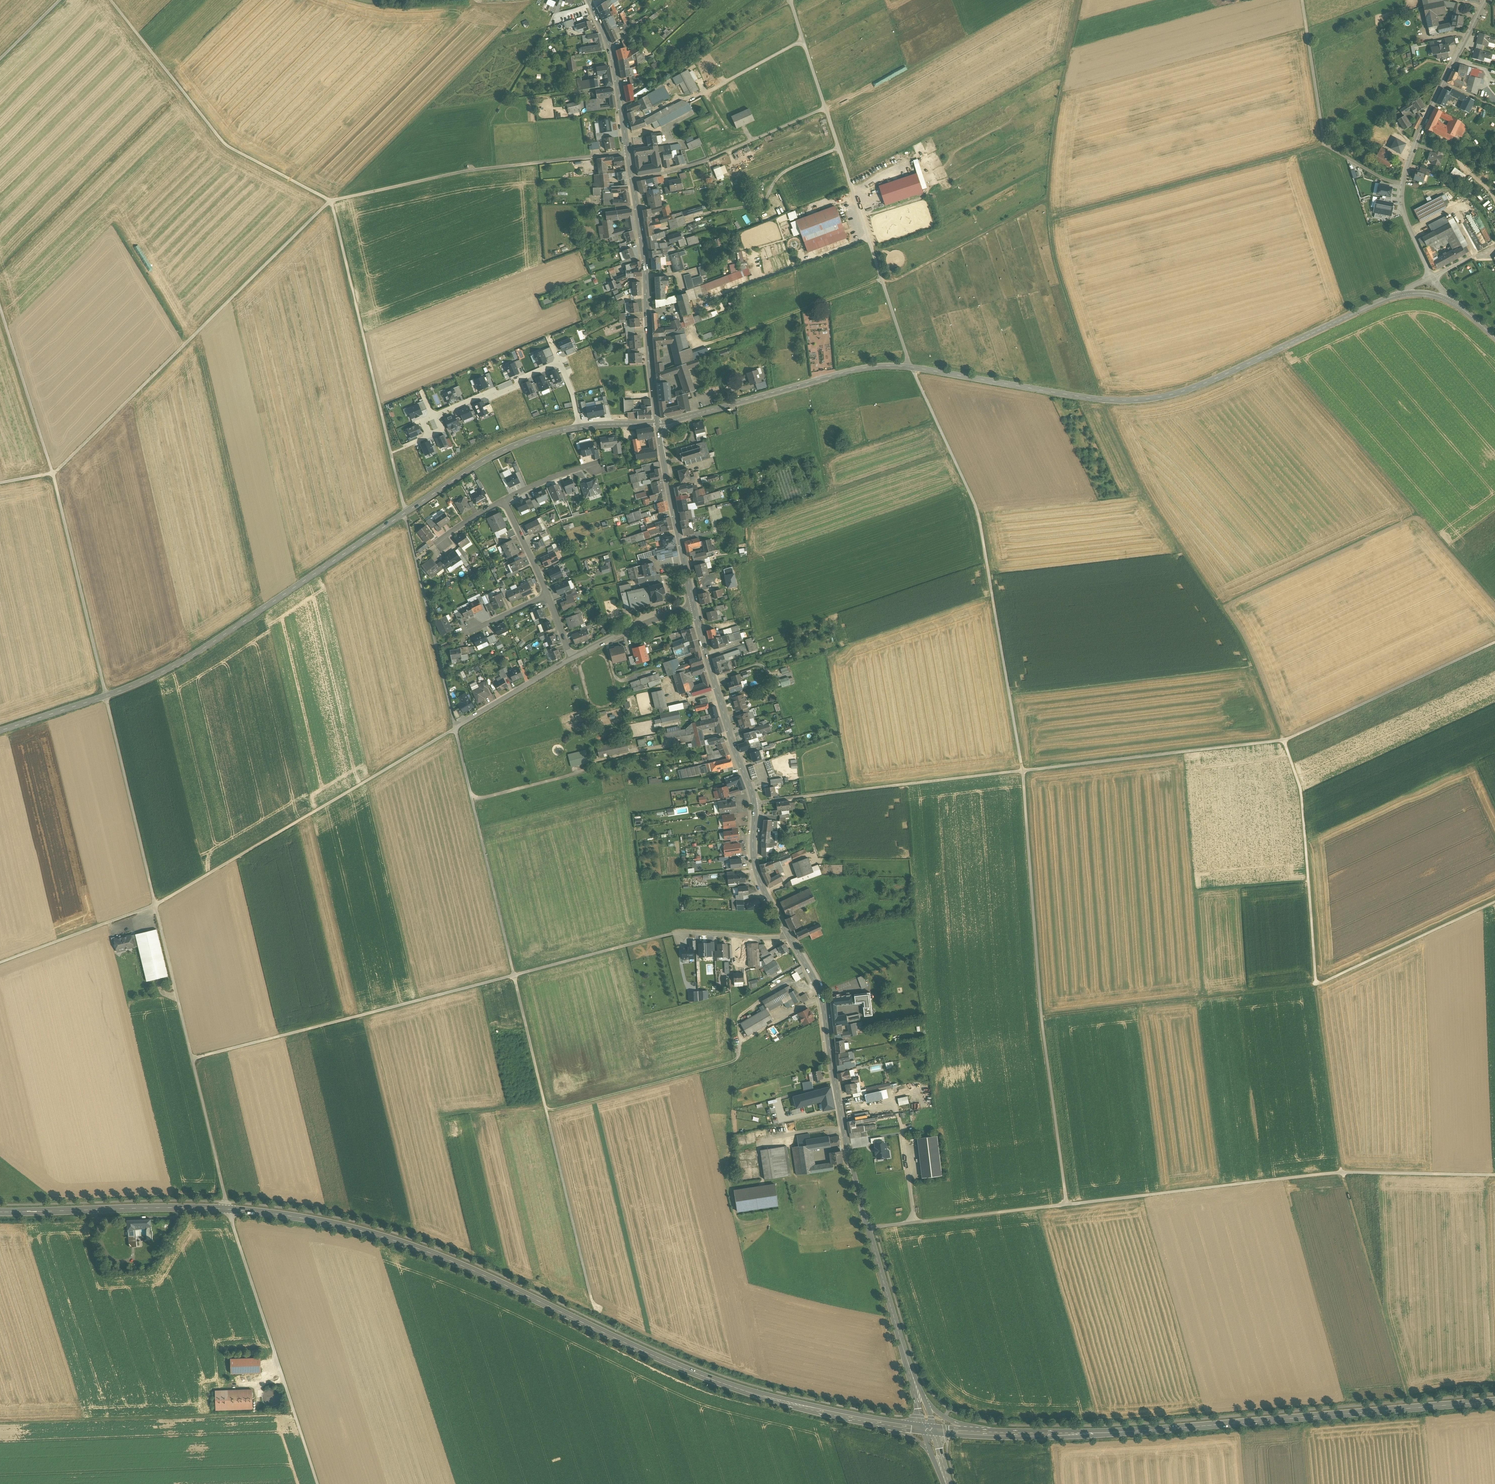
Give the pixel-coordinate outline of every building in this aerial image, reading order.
[(554,14),(559,12),(563,2),(562,1),(563,0),(560,0),(557,7),(554,13),(554,14)] [(597,8),(599,13),(610,8),(613,4),(611,0),(609,0),(597,8)] [(1440,2),(1423,6),(1426,17),(1435,15),(1446,13),(1444,7),(1443,1),(1440,2)] [(1444,2),(1443,1),(1444,7),(1454,9),(1454,10),(1459,11),(1460,4),(1449,3),(1444,2)] [(609,11),(600,15),(603,21),(611,17),(610,13),(609,11)] [(627,20),(624,12),(620,14),(617,15),(621,23),(622,26),(624,24),(623,22),(627,20)] [(657,12),(650,17),(652,21),(659,16),(657,12)] [(1435,15),(1426,17),(1428,28),(1437,26),(1435,15)] [(1458,17),(1453,16),(1452,24),(1452,27),(1454,28),(1461,29),(1463,18),(1458,17)] [(611,17),(603,21),(608,33),(612,30),(609,24),(614,22),(612,17),(611,17)] [(573,20),(566,22),(568,28),(575,26),(573,20)] [(590,21),(576,25),(577,27),(583,25),(586,36),(587,35),(592,35),(591,29),(592,29),(590,21)] [(1452,24),(1438,27),(1439,34),(1454,30),(1454,28),(1452,27),(1452,24)] [(1437,26),(1428,28),(1430,37),(1439,35),(1439,34),(1438,27),(1437,26)] [(618,41),(613,30),(612,30),(608,33),(613,44),(618,41)] [(629,33),(620,39),(622,44),(632,38),(629,33)] [(592,35),(587,35),(588,38),(588,40),(594,39),(595,42),(597,42),(597,39),(596,34),(592,35)] [(1479,34),(1476,43),(1477,44),(1483,45),(1487,46),(1488,42),(1494,44),(1494,39),(1490,37),(1490,36),(1489,37),(1479,34)] [(1453,37),(1444,39),(1445,45),(1448,45),(1448,46),(1455,45),(1453,37)] [(1445,45),(1443,46),(1442,44),(1438,45),(1439,46),(1435,47),(1434,51),(1435,55),(1437,55),(1437,59),(1441,58),(1441,60),(1445,59),(1445,58),(1448,57),(1448,53),(1450,52),(1448,46),(1448,45),(1445,45)] [(624,48),(616,51),(618,61),(627,59),(631,57),(630,54),(626,56),(624,48)] [(637,48),(629,53),(630,54),(631,57),(631,56),(635,54),(639,52),(639,51),(637,48)] [(1475,49),(1472,59),(1486,62),(1487,58),(1491,59),(1492,54),(1489,53),(1481,51),(1475,49)] [(641,50),(639,51),(639,52),(635,54),(636,59),(637,66),(639,65),(644,62),(646,61),(641,50)] [(581,55),(567,57),(569,72),(576,71),(575,61),(582,60),(581,55)] [(627,59),(618,61),(620,71),(629,69),(628,61),(627,59)] [(658,61),(651,65),(654,69),(661,65),(658,61)] [(1469,67),(1459,65),(1459,66),(1458,69),(1458,71),(1458,73),(1457,76),(1466,78),(1469,67)] [(609,67),(597,69),(598,76),(606,75),(607,82),(612,81),(609,67)] [(629,69),(620,71),(622,79),(629,77),(634,75),(632,68),(629,69)] [(1479,70),(1472,68),(1470,76),(1476,78),(1472,93),(1476,95),(1481,79),(1480,79),(1481,74),(1478,73),(1479,70)] [(597,69),(587,70),(589,81),(597,80),(599,79),(598,76),(597,69)] [(587,70),(579,71),(580,79),(577,79),(579,90),(590,89),(589,81),(587,70)] [(688,71),(673,79),(677,85),(680,83),(686,94),(690,93),(697,89),(688,71)] [(1469,79),(1467,86),(1466,90),(1472,93),(1476,78),(1470,76),(1469,79)] [(1456,79),(1450,77),(1447,83),(1454,86),(1456,87),(1458,81),(1455,80),(1456,79)] [(597,80),(589,81),(590,89),(598,87),(597,84),(597,80)] [(1461,83),(1458,81),(1456,87),(1461,89),(1462,88),(1466,90),(1467,86),(1464,84),(1461,83)] [(632,85),(623,87),(625,95),(625,97),(627,103),(635,100),(634,96),(633,89),(632,85)] [(664,87),(647,97),(651,107),(652,108),(670,98),(664,87)] [(648,88),(634,96),(635,100),(647,92),(650,91),(648,88)] [(613,89),(602,90),(603,97),(610,96),(614,95),(613,89)] [(1450,93),(1444,89),(1439,100),(1445,103),(1450,93)] [(1467,97),(1451,89),(1451,91),(1452,96),(1465,102),(1467,97)] [(647,96),(638,101),(638,102),(641,107),(643,110),(646,109),(651,107),(647,97),(647,96)] [(1461,110),(1468,113),(1474,101),(1467,97),(1465,102),(1461,110)] [(597,99),(586,101),(588,112),(599,110),(598,107),(597,99)] [(1425,108),(1419,99),(1412,104),(1417,112),(1425,108)] [(666,116),(688,104),(683,101),(652,118),(654,123),(658,121),(666,116)] [(577,102),(566,104),(569,115),(580,112),(577,102)] [(638,102),(626,107),(627,113),(631,111),(641,107),(638,102)] [(1412,104),(1411,103),(1400,110),(1402,114),(1410,109),(1414,114),(1417,112),(1412,104)] [(688,104),(666,116),(668,121),(669,121),(691,109),(691,110),(692,110),(688,104)] [(749,109),(731,117),(736,129),(754,121),(749,109)] [(1454,118),(1435,109),(1434,112),(1439,116),(1440,117),(1440,116),(1452,122),(1454,118)] [(666,116),(658,121),(660,126),(661,127),(661,126),(669,121),(668,121),(666,116)] [(1410,126),(1404,116),(1398,120),(1404,130),(1410,126)] [(1419,116),(1413,127),(1416,129),(1417,128),(1422,118),(1419,116)] [(1438,120),(1431,117),(1426,128),(1432,131),(1435,126),(1438,120)] [(1452,122),(1447,132),(1454,136),(1461,122),(1456,120),(1454,118),(1452,122)] [(609,119),(599,121),(601,132),(601,133),(603,132),(611,131),(609,119)] [(634,123),(630,124),(632,131),(646,126),(644,120),(643,120),(634,123)] [(658,121),(654,123),(652,124),(655,129),(660,126),(658,121)] [(1447,132),(1437,127),(1436,129),(1435,128),(1433,132),(1444,137),(1445,137),(1451,140),(1454,136),(1447,132)] [(655,134),(646,135),(648,147),(651,147),(657,146),(657,145),(655,134)] [(613,137),(604,139),(606,150),(615,149),(613,137)] [(694,141),(687,144),(690,149),(701,144),(699,139),(694,141)] [(1406,144),(1396,139),(1391,149),(1401,154),(1406,144)] [(657,146),(651,147),(652,154),(655,166),(661,165),(657,146)] [(634,149),(635,157),(640,156),(652,154),(651,147),(648,147),(641,148),(634,149)] [(662,152),(664,160),(667,159),(672,159),(671,151),(671,150),(662,152)] [(1443,156),(1430,152),(1427,160),(1434,162),(1433,165),(1439,167),(1443,156)] [(1386,155),(1382,153),(1378,161),(1387,166),(1389,162),(1391,163),(1393,159),(1386,155)] [(613,159),(612,160),(613,164),(614,167),(624,165),(623,157),(613,159)] [(605,159),(597,160),(598,175),(607,174),(605,164),(605,159)] [(655,166),(653,166),(653,173),(656,173),(660,172),(661,170),(661,165),(655,166)] [(728,173),(724,165),(713,170),(717,178),(722,175),(728,173)] [(641,168),(637,169),(638,176),(653,173),(653,166),(641,168)] [(1453,168),(1448,176),(1459,183),(1464,175),(1453,168)] [(1426,172),(1420,171),(1420,172),(1417,171),(1414,179),(1423,182),(1425,174),(1426,172)] [(621,173),(617,173),(618,181),(621,181),(627,180),(626,172),(621,173)] [(918,174),(879,186),(886,205),(924,193),(918,174)] [(607,179),(599,180),(599,184),(600,188),(608,187),(608,184),(607,179)] [(645,180),(638,182),(641,194),(647,192),(646,187),(648,187),(647,185),(654,183),(652,179),(645,181),(645,180)] [(680,180),(669,182),(670,187),(671,190),(682,189),(681,188),(680,188),(679,180),(680,180)] [(1390,197),(1392,188),(1389,188),(1379,186),(1378,185),(1376,194),(1383,196),(1390,197)] [(631,205),(628,192),(623,192),(624,201),(622,202),(613,202),(614,205),(631,205)] [(659,196),(648,198),(650,206),(661,204),(661,201),(659,200),(659,196)] [(1441,197),(1414,210),(1419,221),(1446,207),(1441,197)] [(1386,215),(1391,216),(1394,203),(1388,202),(1380,200),(1376,200),(1374,213),(1375,213),(1374,218),(1382,219),(1382,217),(1386,217),(1386,215)] [(668,204),(662,206),(663,210),(665,216),(671,215),(668,204)] [(835,207),(791,223),(795,235),(800,233),(807,251),(826,244),(846,237),(835,207)] [(631,209),(617,212),(618,219),(628,217),(628,221),(633,220),(631,209)] [(650,209),(642,211),(644,221),(650,220),(650,217),(651,216),(651,213),(650,209)] [(788,212),(790,220),(798,219),(796,211),(788,212)] [(617,212),(607,213),(608,221),(612,220),(611,220),(618,219),(617,212)] [(669,216),(655,219),(655,220),(644,222),(653,221),(654,228),(661,227),(661,223),(669,221),(670,220),(669,216)] [(670,220),(669,221),(671,230),(680,227),(686,225),(683,216),(670,220)] [(1447,220),(1445,217),(1429,225),(1432,232),(1434,231),(1445,226),(1449,224),(1447,220)] [(1468,245),(1453,217),(1447,220),(1449,224),(1453,232),(1462,247),(1462,249),(1468,245)] [(604,221),(602,222),(604,236),(604,239),(612,237),(614,236),(613,232),(612,220),(608,221),(604,221)] [(628,221),(625,222),(626,228),(627,233),(633,231),(634,230),(633,220),(628,221)] [(653,221),(644,222),(645,229),(652,228),(653,228),(654,228),(653,221)] [(1453,232),(1449,224),(1445,226),(1449,234),(1453,232)] [(1465,224),(1463,225),(1477,252),(1482,249),(1473,230),(1468,232),(1467,229),(1465,224)] [(1445,226),(1434,231),(1438,240),(1439,239),(1449,234),(1445,226)] [(626,228),(613,232),(614,236),(617,235),(624,233),(627,233),(626,228)] [(627,233),(624,233),(627,242),(635,240),(633,231),(627,233)] [(1432,232),(1422,238),(1426,246),(1436,241),(1438,240),(1434,231),(1432,232)] [(1462,247),(1453,232),(1449,234),(1453,241),(1457,249),(1457,250),(1462,247)] [(680,233),(668,237),(670,243),(677,241),(682,240),(680,233)] [(1449,234),(1439,239),(1438,240),(1436,241),(1426,246),(1427,247),(1428,246),(1434,258),(1435,261),(1438,259),(1436,255),(1437,254),(1435,250),(1453,241),(1449,234)] [(682,240),(677,241),(679,247),(687,245),(688,246),(699,243),(697,235),(682,240)] [(655,236),(652,237),(647,237),(646,237),(648,250),(655,249),(654,244),(656,243),(655,237),(655,236)] [(722,245),(720,238),(712,241),(714,247),(722,245)] [(1422,238),(1418,240),(1423,249),(1427,247),(1426,246),(1422,238)] [(1434,258),(1428,246),(1427,247),(1423,249),(1434,271),(1439,268),(1435,261),(1434,258)] [(1462,247),(1457,250),(1461,256),(1465,254),(1462,249),(1462,247)] [(631,249),(623,251),(623,252),(626,260),(630,259),(634,257),(631,249)] [(1438,259),(1435,261),(1439,268),(1457,258),(1453,251),(1453,250),(1446,254),(1446,253),(1443,254),(1444,257),(1438,259)] [(678,253),(670,255),(675,272),(683,270),(679,256),(678,253)] [(656,258),(651,258),(652,270),(661,270),(661,265),(660,258),(656,258)] [(639,262),(630,264),(631,267),(636,267),(637,270),(641,270),(640,261),(639,262)] [(705,284),(707,292),(750,275),(746,265),(739,268),(740,271),(705,284)] [(626,274),(616,278),(618,282),(626,279),(626,277),(626,274)] [(694,288),(690,274),(684,276),(688,290),(694,288)] [(668,276),(654,277),(655,286),(664,286),(669,286),(668,276)] [(701,276),(692,279),(693,285),(703,283),(701,276)] [(614,281),(608,283),(611,290),(617,288),(614,281)] [(707,292),(705,284),(696,287),(699,298),(703,297),(703,296),(708,294),(707,292)] [(664,286),(655,286),(656,300),(665,299),(664,286)] [(688,290),(685,291),(686,293),(688,301),(699,298),(696,287),(694,288),(688,290)] [(641,288),(633,288),(633,296),(641,296),(641,288)] [(686,293),(677,296),(683,316),(691,314),(688,301),(686,293)] [(634,304),(629,304),(630,313),(638,312),(637,303),(634,304)] [(684,322),(679,324),(681,329),(718,315),(716,311),(704,315),(704,314),(700,316),(700,315),(693,317),(691,314),(683,316),(684,322)] [(639,318),(630,319),(630,320),(630,323),(631,328),(635,327),(640,327),(639,318)] [(678,320),(671,322),(672,324),(670,325),(669,326),(670,328),(665,329),(666,335),(681,329),(679,324),(678,320)] [(665,329),(657,330),(653,330),(652,330),(653,337),(666,336),(666,335),(665,329)] [(702,336),(704,341),(712,337),(711,332),(702,336)] [(679,334),(669,336),(671,343),(672,346),(682,343),(680,335),(679,334)] [(684,334),(680,335),(682,343),(684,351),(688,349),(684,334)] [(636,336),(629,336),(629,337),(630,349),(632,349),(638,348),(641,348),(640,336),(636,336)] [(665,337),(653,338),(654,345),(659,344),(665,344),(665,337)] [(560,343),(563,351),(565,350),(573,347),(569,339),(560,343)] [(682,343),(672,346),(673,351),(674,354),(680,352),(684,351),(682,343)] [(542,351),(546,359),(553,356),(550,347),(542,351)] [(565,350),(568,356),(576,352),(574,347),(573,347),(565,350)] [(684,351),(680,352),(684,363),(684,364),(685,364),(698,359),(709,355),(706,347),(692,352),(691,348),(688,349),(684,351)] [(537,362),(538,365),(547,361),(546,359),(542,351),(534,355),(535,358),(537,362)] [(680,352),(674,354),(677,363),(678,366),(684,363),(680,352)] [(632,354),(629,354),(629,363),(641,362),(641,354),(638,354),(632,354)] [(660,359),(655,360),(656,373),(664,370),(663,358),(660,359)] [(698,359),(685,364),(694,391),(701,389),(694,367),(700,366),(698,359)] [(514,362),(515,363),(517,369),(522,367),(520,360),(514,362)] [(515,363),(505,367),(507,371),(508,371),(510,377),(519,374),(517,369),(515,363)] [(684,364),(676,367),(678,373),(684,390),(685,394),(686,394),(694,391),(685,364),(684,364)] [(676,367),(656,374),(657,383),(663,383),(663,378),(678,373),(676,367)] [(554,384),(561,381),(558,374),(557,370),(549,373),(554,384)] [(757,371),(747,374),(751,384),(760,381),(757,371)] [(546,382),(543,376),(536,379),(537,383),(541,391),(541,392),(549,388),(549,387),(546,382)] [(483,378),(474,381),(478,391),(487,387),(483,378)] [(522,385),(527,396),(534,392),(531,384),(530,381),(522,385)] [(663,383),(657,383),(659,402),(665,401),(670,401),(669,397),(668,383),(663,383)] [(712,386),(704,388),(705,394),(714,391),(712,386)] [(454,389),(457,397),(462,395),(458,387),(454,388),(454,389)] [(454,389),(444,394),(448,404),(459,400),(457,397),(454,389)] [(685,394),(678,396),(678,398),(680,407),(682,414),(690,412),(686,394),(685,394)] [(632,400),(624,401),(624,413),(628,413),(633,413),(632,400)] [(418,405),(421,412),(427,409),(423,401),(417,404),(418,405)] [(604,401),(595,402),(596,406),(602,405),(604,415),(606,414),(605,406),(604,401)] [(483,402),(475,405),(480,417),(488,414),(485,407),(483,402)] [(418,405),(408,409),(412,419),(415,417),(416,418),(419,416),(422,414),(421,412),(418,405)] [(485,407),(488,414),(493,412),(490,405),(485,407)] [(596,406),(587,408),(588,413),(589,418),(604,415),(602,405),(596,406)] [(645,410),(642,410),(643,412),(637,412),(637,420),(652,419),(651,407),(645,407),(645,405),(644,405),(645,410)] [(666,409),(660,411),(661,418),(666,417),(667,417),(674,416),(674,415),(681,414),(682,414),(680,407),(666,409)] [(469,408),(459,412),(463,420),(473,416),(471,412),(469,408)] [(445,420),(449,430),(458,426),(455,419),(454,416),(445,420)] [(702,422),(693,424),(695,434),(705,431),(702,422)] [(417,436),(421,434),(418,425),(408,429),(411,438),(417,436)] [(653,427),(636,430),(638,437),(638,439),(650,437),(654,436),(653,427)] [(436,438),(440,449),(448,445),(446,440),(444,435),(436,438)] [(616,437),(611,438),(611,437),(600,439),(601,445),(602,445),(602,448),(614,446),(615,454),(622,453),(620,442),(617,442),(616,437)] [(429,442),(421,445),(425,455),(432,453),(434,452),(432,447),(429,442)] [(591,442),(580,445),(581,449),(583,457),(593,454),(595,454),(594,450),(591,442)] [(705,442),(681,449),(682,453),(682,452),(683,453),(687,452),(687,451),(688,451),(688,452),(692,450),(692,449),(693,449),(693,450),(697,449),(697,448),(698,448),(700,448),(700,447),(701,447),(700,448),(702,449),(703,448),(703,449),(704,453),(704,454),(703,455),(703,456),(695,458),(695,459),(695,458),(690,459),(690,460),(685,461),(685,462),(684,462),(685,465),(710,458),(709,454),(705,442)] [(697,449),(693,450),(693,449),(692,449),(692,450),(688,452),(688,451),(687,451),(687,452),(683,453),(682,452),(682,453),(680,454),(679,453),(679,454),(680,454),(680,456),(681,460),(682,461),(681,462),(682,463),(682,462),(684,461),(685,462),(685,461),(690,460),(690,459),(695,458),(695,459),(695,458),(703,456),(703,455),(704,454),(704,453),(703,449),(703,448),(702,449),(700,448),(701,447),(700,447),(700,448),(698,448),(697,448),(697,449)] [(640,451),(635,452),(637,460),(658,457),(656,448),(652,449),(640,451)] [(688,469),(678,471),(681,483),(690,481),(690,478),(688,469)] [(645,472),(630,475),(632,483),(633,483),(638,482),(639,482),(647,480),(646,475),(645,472)] [(760,472),(754,474),(758,485),(764,483),(760,472)] [(506,478),(505,478),(510,487),(520,482),(515,473),(506,478)] [(650,475),(651,479),(651,483),(662,480),(663,480),(661,473),(656,474),(650,475)] [(574,488),(571,480),(564,483),(565,486),(567,492),(568,492),(571,490),(572,493),(575,491),(576,491),(574,488)] [(596,480),(586,483),(590,496),(596,494),(595,492),(599,490),(596,480)] [(662,480),(652,483),(654,495),(665,492),(662,480)] [(586,483),(582,485),(586,497),(590,496),(586,483)] [(557,485),(550,488),(553,495),(555,501),(563,498),(561,493),(560,490),(559,490),(557,485)] [(686,485),(679,486),(681,493),(688,491),(686,487),(686,485)] [(481,490),(471,495),(476,504),(486,499),(481,489),(481,490)] [(544,490),(535,494),(537,498),(539,503),(539,502),(548,498),(544,490)] [(719,491),(702,496),(704,503),(721,498),(719,491)] [(664,492),(653,495),(654,499),(660,498),(661,502),(666,501),(665,496),(665,494),(664,492)] [(699,497),(694,497),(696,503),(696,506),(697,506),(704,504),(704,503),(702,496),(699,497)] [(470,509),(463,498),(456,503),(462,514),(470,509)] [(539,503),(537,498),(531,501),(534,507),(535,508),(540,505),(539,502),(539,503)] [(531,499),(525,501),(528,509),(529,509),(534,507),(531,501),(531,499)] [(681,500),(676,501),(678,512),(688,510),(686,504),(685,499),(681,500)] [(516,503),(520,512),(528,509),(525,501),(524,500),(522,500),(518,502),(519,502),(516,503)] [(666,501),(661,502),(657,504),(659,513),(668,510),(668,508),(668,506),(666,501)] [(640,510),(626,514),(629,522),(642,518),(641,514),(640,510)] [(689,511),(680,512),(681,521),(691,519),(689,511)] [(444,512),(435,519),(438,524),(440,527),(441,527),(450,521),(447,517),(448,517),(447,516),(444,512)] [(500,513),(488,518),(492,528),(495,527),(497,531),(505,527),(506,526),(500,513)] [(670,517),(662,519),(663,522),(664,526),(667,525),(667,524),(671,523),(670,517)] [(430,518),(426,521),(432,528),(435,526),(432,521),(430,518)] [(545,527),(540,518),(535,520),(535,521),(537,520),(541,529),(542,531),(545,530),(546,530),(545,527)] [(535,521),(526,526),(530,534),(534,532),(541,529),(537,520),(535,521)] [(687,520),(680,522),(683,532),(690,530),(687,520)] [(671,523),(667,524),(667,525),(664,526),(664,528),(665,531),(673,530),(671,523)] [(434,536),(426,526),(419,531),(426,541),(434,536)] [(505,527),(497,531),(499,535),(505,532),(506,532),(508,532),(505,527)] [(542,531),(539,533),(542,538),(548,535),(545,530),(542,531)] [(648,531),(641,533),(643,540),(651,538),(649,531),(648,531)] [(505,532),(499,535),(500,537),(497,539),(499,543),(505,540),(508,539),(506,532),(505,532)] [(640,533),(620,539),(622,545),(631,542),(631,544),(643,540),(641,533),(640,533)] [(464,534),(456,539),(461,546),(461,547),(462,547),(469,542),(464,534)] [(674,536),(662,538),(664,548),(676,546),(674,536)] [(542,538),(534,542),(537,550),(545,547),(542,538)] [(694,539),(684,542),(687,553),(692,552),(691,548),(696,546),(694,539)] [(710,539),(703,541),(706,553),(713,551),(710,539)] [(506,543),(502,545),(505,551),(515,547),(513,543),(514,543),(513,540),(506,543)] [(429,546),(427,543),(419,549),(421,552),(429,546)] [(467,555),(462,547),(461,547),(461,546),(458,548),(462,555),(463,557),(467,555)] [(664,548),(656,550),(657,555),(658,560),(674,557),(673,553),(677,552),(676,546),(664,548)] [(515,547),(505,551),(508,557),(508,558),(512,556),(519,553),(517,549),(516,550),(515,547)] [(455,551),(445,558),(446,558),(450,564),(451,566),(460,559),(461,559),(459,557),(455,551)] [(652,551),(637,555),(639,560),(653,556),(652,551)] [(697,555),(696,551),(692,552),(693,556),(692,556),(693,561),(694,561),(701,559),(700,554),(697,555)] [(549,554),(541,558),(545,566),(553,562),(552,559),(556,557),(554,552),(549,554)] [(606,563),(612,561),(610,554),(604,556),(606,563)] [(437,565),(432,558),(422,566),(428,573),(431,576),(435,573),(436,574),(441,570),(437,565)] [(509,564),(508,564),(510,569),(512,569),(513,572),(518,570),(525,566),(523,562),(521,558),(515,561),(509,564)] [(653,562),(643,565),(646,577),(656,574),(653,562)] [(705,563),(695,565),(696,571),(707,569),(705,563)] [(548,572),(552,581),(563,576),(559,567),(555,568),(548,572)] [(707,569),(696,571),(698,578),(708,574),(707,569)] [(736,586),(733,572),(724,575),(728,588),(736,586)] [(649,576),(638,579),(640,589),(649,587),(651,586),(649,576)] [(567,582),(555,586),(558,593),(560,594),(565,592),(570,590),(570,589),(567,582)] [(528,584),(518,589),(522,597),(522,598),(533,593),(531,587),(529,583),(528,584)] [(651,586),(649,587),(653,603),(662,600),(661,596),(665,595),(662,583),(656,585),(651,586)] [(630,584),(619,586),(621,593),(627,592),(632,591),(630,584)] [(632,591),(627,592),(631,608),(653,603),(649,587),(640,589),(632,591)] [(518,589),(518,588),(506,593),(507,596),(510,603),(522,597),(518,589)] [(575,588),(570,589),(570,590),(565,592),(566,596),(576,592),(575,588)] [(722,597),(720,590),(713,592),(715,599),(722,597)] [(627,592),(621,593),(625,610),(631,608),(627,592)] [(707,592),(698,594),(700,605),(709,603),(707,592)] [(499,594),(494,597),(493,596),(492,597),(489,598),(492,603),(494,610),(504,605),(499,594)] [(480,595),(476,597),(477,600),(478,600),(480,605),(484,604),(480,595)] [(573,598),(569,599),(567,599),(568,600),(560,603),(563,611),(567,609),(567,608),(576,605),(573,598)] [(477,600),(470,604),(470,605),(474,613),(482,609),(480,605),(478,600),(477,600)] [(492,603),(485,606),(488,612),(494,610),(492,603)] [(470,605),(461,609),(465,617),(474,613),(470,605)] [(543,617),(541,609),(537,610),(533,612),(536,619),(543,617)] [(713,611),(707,613),(709,621),(717,619),(715,612),(715,611),(713,611)] [(575,615),(566,618),(569,628),(580,625),(577,617),(576,614),(575,615)] [(448,624),(444,616),(435,621),(442,635),(452,630),(449,624),(448,624)] [(546,622),(541,624),(542,624),(544,631),(546,631),(552,629),(549,621),(546,622)] [(504,623),(494,628),(498,634),(507,630),(504,623)] [(693,628),(685,630),(681,631),(682,636),(686,634),(688,638),(688,641),(689,642),(697,640),(696,635),(696,634),(695,634),(693,628)] [(732,628),(719,631),(720,634),(719,635),(720,637),(733,633),(732,628)] [(714,629),(707,631),(709,639),(711,638),(716,637),(716,636),(715,631),(714,629)] [(581,632),(572,635),(575,644),(581,641),(588,639),(584,631),(581,632)] [(739,632),(733,633),(735,640),(741,639),(739,632)] [(483,633),(473,638),(477,646),(487,641),(483,633)] [(720,637),(716,638),(716,637),(711,638),(714,650),(724,647),(724,643),(735,640),(733,633),(720,637)] [(550,636),(546,638),(549,646),(557,643),(554,635),(550,636)] [(688,638),(672,644),(673,647),(676,646),(688,641),(688,638)] [(697,640),(689,642),(690,644),(691,648),(695,647),(696,652),(700,651),(699,646),(697,639),(697,640)] [(753,643),(753,645),(747,647),(749,653),(757,650),(755,643),(755,642),(753,643)] [(673,647),(672,648),(675,655),(676,659),(695,652),(696,652),(695,647),(691,648),(690,644),(677,649),(676,646),(673,647)] [(623,646),(618,648),(618,647),(615,648),(610,650),(613,662),(626,659),(623,646)] [(637,663),(648,660),(645,646),(633,649),(635,656),(637,663)] [(460,649),(450,650),(452,663),(457,662),(456,658),(462,658),(462,660),(468,659),(467,654),(461,655),(461,654),(460,649)] [(739,649),(726,654),(727,657),(740,653),(739,649)] [(554,651),(550,652),(550,653),(552,660),(560,657),(557,650),(554,651)] [(701,654),(700,651),(696,652),(695,652),(696,659),(689,661),(690,663),(691,668),(703,664),(701,654)] [(725,662),(723,655),(716,657),(716,658),(718,664),(719,664),(723,662),(725,662)] [(719,664),(718,664),(716,658),(712,659),(717,675),(721,674),(720,672),(720,668),(721,668),(719,664)] [(672,661),(664,664),(665,667),(668,676),(677,673),(675,669),(672,661)] [(728,661),(725,662),(723,662),(726,670),(729,669),(729,668),(731,667),(728,661)] [(690,663),(675,669),(677,673),(691,668),(690,663)] [(703,664),(690,669),(693,676),(701,673),(706,671),(703,664)] [(503,668),(499,670),(500,672),(499,673),(502,679),(503,678),(507,676),(503,668)] [(519,668),(509,672),(513,681),(523,676),(519,668)] [(690,669),(684,671),(685,671),(687,678),(693,676),(690,669)] [(684,671),(673,675),(680,694),(691,691),(690,689),(691,689),(690,688),(687,678),(685,671),(684,671)] [(704,683),(690,688),(691,689),(690,689),(691,691),(691,694),(692,696),(700,694),(711,690),(706,671),(701,673),(704,683)] [(503,678),(502,679),(495,683),(499,691),(508,686),(503,678)] [(780,680),(782,687),(790,685),(790,684),(789,679),(788,678),(780,680)] [(735,681),(728,683),(730,692),(741,689),(738,680),(735,681)] [(476,682),(470,685),(474,694),(477,692),(475,688),(479,687),(478,685),(477,685),(476,682)] [(484,682),(478,685),(479,687),(475,688),(477,692),(474,694),(478,703),(484,700),(483,698),(490,695),(487,688),(484,682)] [(663,690),(652,693),(656,709),(662,708),(666,707),(663,690)] [(473,706),(465,693),(459,697),(462,702),(459,704),(460,707),(463,712),(473,706)] [(738,696),(732,698),(734,704),(744,701),(743,695),(738,696)] [(744,701),(734,704),(736,711),(742,709),(746,707),(744,701)] [(683,703),(668,707),(669,709),(670,712),(688,708),(690,708),(688,702),(683,703)] [(708,708),(710,715),(711,719),(718,716),(715,706),(708,708)] [(679,712),(660,716),(662,722),(680,718),(679,712)] [(744,714),(736,716),(738,723),(749,719),(747,713),(744,714)] [(724,732),(719,717),(714,719),(715,719),(704,721),(706,725),(707,728),(707,729),(715,726),(718,734),(720,733),(724,732)] [(749,719),(738,723),(740,729),(749,726),(751,726),(749,719)] [(686,729),(660,734),(663,746),(691,740),(695,739),(692,728),(691,724),(686,729)] [(755,727),(754,728),(755,731),(754,731),(756,738),(763,736),(763,734),(766,733),(766,732),(770,730),(768,724),(767,724),(759,726),(755,727)] [(706,725),(692,728),(695,739),(703,737),(701,730),(707,728),(706,725)] [(754,731),(744,734),(746,741),(756,738),(754,731)] [(695,739),(691,740),(693,747),(698,746),(704,745),(703,741),(703,739),(703,737),(695,739)] [(627,741),(598,748),(600,758),(629,751),(627,741)] [(749,742),(738,746),(740,753),(749,750),(751,749),(749,742)] [(725,744),(719,747),(722,754),(723,756),(726,756),(729,755),(725,744)] [(586,750),(568,755),(571,767),(589,763),(586,750)] [(755,751),(750,753),(752,762),(761,759),(758,751),(758,750),(755,751)] [(729,755),(726,756),(727,760),(715,763),(716,770),(727,768),(732,766),(731,758),(729,755)] [(715,763),(709,765),(710,767),(707,768),(706,766),(698,767),(700,774),(716,770),(715,763)] [(700,774),(698,767),(679,772),(680,778),(700,774)] [(745,789),(740,776),(735,778),(737,782),(740,790),(740,791),(741,791),(745,789)] [(735,778),(726,781),(727,786),(737,782),(735,778)] [(727,787),(717,789),(718,794),(719,794),(720,798),(729,795),(729,794),(727,787)] [(771,787),(765,788),(766,797),(775,796),(774,787),(771,787)] [(789,801),(776,803),(777,811),(781,810),(781,812),(790,810),(789,803),(790,803),(789,801)] [(719,804),(720,813),(729,811),(735,810),(736,810),(734,802),(727,803),(719,804)] [(727,817),(723,818),(724,826),(727,825),(735,824),(734,817),(727,817)] [(771,820),(764,820),(763,831),(768,831),(770,831),(770,827),(771,821),(771,820)] [(732,831),(724,832),(725,839),(730,839),(738,838),(737,830),(732,831)] [(729,845),(723,846),(725,854),(731,853),(740,852),(739,844),(729,845)] [(806,853),(805,850),(789,856),(791,859),(806,853)] [(788,854),(778,858),(782,866),(791,859),(789,856),(788,854)] [(726,860),(727,869),(741,867),(742,867),(741,858),(729,860),(726,860)] [(808,858),(792,863),(798,878),(813,872),(811,867),(808,858)] [(774,860),(767,863),(769,868),(774,865),(776,871),(778,870),(777,868),(774,860)] [(767,863),(759,865),(762,873),(766,872),(769,871),(769,868),(767,863)] [(813,872),(798,878),(796,878),(798,883),(800,883),(799,882),(821,875),(818,865),(811,867),(813,872)] [(770,880),(766,882),(769,888),(783,880),(780,874),(778,870),(776,871),(778,876),(770,880)] [(766,872),(762,873),(766,882),(770,880),(766,872)] [(745,873),(735,874),(735,875),(736,881),(736,883),(746,882),(745,873)] [(796,878),(791,880),(785,885),(786,888),(798,883),(796,878)] [(748,886),(738,887),(738,888),(738,895),(743,895),(748,894),(748,886)] [(809,888),(791,897),(793,902),(812,893),(809,888)] [(793,902),(782,907),(785,913),(792,910),(813,900),(814,899),(812,893),(793,902)] [(791,897),(780,902),(782,907),(793,902),(791,897)] [(758,899),(749,902),(753,910),(762,906),(758,899)] [(792,910),(785,913),(787,918),(785,919),(791,931),(800,926),(792,910)] [(820,924),(807,930),(807,929),(795,934),(797,939),(809,934),(821,928),(822,928),(820,924)] [(824,933),(821,928),(809,934),(811,939),(824,933)] [(157,929),(136,934),(136,936),(139,947),(147,982),(168,977),(157,931),(157,930),(157,929)] [(130,946),(133,945),(131,937),(131,936),(115,940),(116,944),(118,952),(126,950),(126,949),(129,948),(130,946)] [(707,943),(699,944),(700,957),(711,956),(711,951),(711,943),(707,943)] [(756,943),(747,944),(749,967),(757,966),(756,949),(756,943)] [(788,950),(784,943),(774,949),(778,956),(788,950)] [(727,944),(718,945),(718,951),(718,956),(719,956),(727,956),(727,944)] [(765,946),(760,949),(762,952),(761,952),(763,955),(761,956),(763,959),(771,954),(770,952),(769,953),(765,946)] [(690,947),(682,948),(682,959),(693,958),(693,950),(693,947),(690,947)] [(763,959),(762,959),(766,965),(774,959),(771,954),(763,959)] [(774,959),(766,965),(763,967),(768,976),(780,969),(774,959)] [(792,975),(796,982),(800,979),(796,972),(792,975)] [(743,973),(733,974),(734,981),(743,981),(743,973)] [(862,989),(868,987),(864,976),(859,977),(862,989)] [(757,982),(758,982),(758,979),(749,981),(750,988),(757,987),(757,982)] [(785,988),(762,1001),(766,1008),(785,997),(789,995),(788,994),(785,988)] [(698,991),(698,1001),(708,999),(708,990),(698,991)] [(792,991),(788,994),(789,995),(794,1004),(801,1000),(799,997),(794,990),(792,991)] [(698,991),(688,991),(689,1001),(698,1001),(698,991)] [(870,992),(855,994),(856,1004),(863,1003),(865,1015),(873,1014),(870,992)] [(805,993),(799,997),(801,1000),(802,1003),(809,999),(805,993)] [(789,995),(785,997),(791,1006),(794,1004),(789,995)] [(846,995),(831,997),(832,1007),(836,1006),(845,1005),(847,1005),(846,995)] [(846,1016),(837,1017),(836,1006),(832,1007),(834,1026),(838,1025),(841,1024),(849,1023),(848,1022),(847,1016),(846,1016)] [(766,1008),(740,1023),(745,1032),(748,1036),(773,1021),(766,1008)] [(808,1009),(799,1013),(801,1016),(800,1017),(800,1018),(802,1021),(804,1020),(806,1023),(814,1020),(812,1016),(812,1015),(811,1013),(810,1012),(808,1009)] [(859,1014),(847,1016),(848,1022),(860,1020),(859,1014)] [(855,1023),(849,1025),(850,1033),(851,1036),(857,1035),(855,1023)] [(844,1040),(840,1041),(835,1042),(837,1053),(846,1051),(844,1040)] [(848,1052),(836,1054),(837,1061),(841,1060),(850,1059),(848,1052)] [(821,1070),(813,1072),(814,1076),(810,1077),(811,1081),(812,1081),(823,1079),(822,1074),(821,1070)] [(849,1071),(838,1073),(839,1081),(851,1078),(849,1071)] [(811,1081),(802,1083),(804,1091),(813,1088),(812,1081),(811,1081)] [(853,1083),(846,1084),(848,1094),(853,1093),(857,1093),(857,1092),(857,1091),(856,1083),(853,1083)] [(886,1084),(866,1089),(867,1093),(874,1092),(887,1089),(886,1084)] [(831,1087),(794,1097),(797,1108),(822,1102),(824,1110),(835,1108),(831,1087)] [(881,1091),(866,1094),(868,1102),(883,1099),(881,1091)] [(900,1105),(910,1103),(909,1096),(899,1097),(900,1105)] [(863,1119),(848,1122),(849,1133),(857,1132),(861,1131),(865,1131),(864,1127),(864,1126),(856,1127),(856,1124),(861,1123),(861,1124),(864,1123),(863,1119)] [(805,1134),(797,1136),(798,1146),(807,1145),(806,1140),(805,1134)] [(810,1139),(806,1140),(807,1145),(807,1147),(811,1146),(812,1148),(840,1144),(840,1139),(840,1138),(839,1136),(829,1138),(829,1136),(810,1139)] [(937,1136),(918,1138),(922,1178),(942,1175),(937,1136)] [(883,1142),(875,1143),(876,1148),(875,1148),(876,1154),(877,1154),(877,1159),(882,1158),(882,1156),(887,1156),(886,1151),(887,1149),(886,1144),(884,1145),(884,1142),(883,1142)] [(807,1147),(807,1145),(798,1146),(803,1174),(811,1173),(810,1167),(814,1166),(812,1148),(811,1146),(807,1147)] [(784,1146),(760,1150),(765,1179),(788,1176),(784,1146)] [(798,1146),(792,1147),(797,1175),(803,1174),(798,1146)] [(842,1151),(831,1152),(833,1164),(843,1162),(841,1151),(842,1151)] [(814,1166),(810,1167),(811,1173),(834,1169),(833,1164),(814,1166)] [(775,1184),(734,1190),(737,1211),(778,1205),(775,1184)] [(151,1220),(127,1221),(128,1236),(136,1236),(135,1230),(135,1225),(139,1225),(147,1225),(147,1229),(151,1229),(151,1220)] [(136,1236),(128,1236),(129,1247),(137,1246),(136,1241),(136,1236)] [(260,1358),(230,1358),(231,1374),(261,1373),(260,1358)] [(228,1390),(215,1391),(216,1410),(229,1409),(228,1390)] [(252,1390),(228,1390),(229,1409),(252,1409),(252,1390)]
